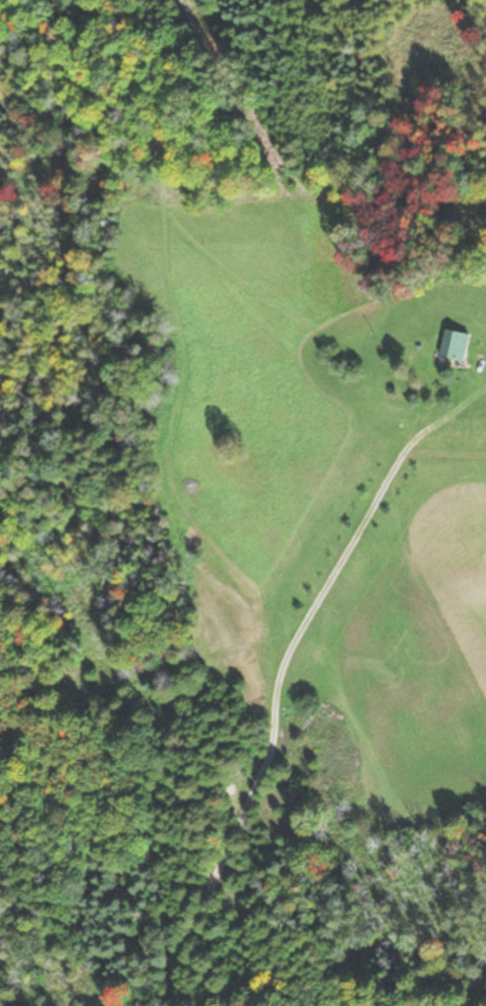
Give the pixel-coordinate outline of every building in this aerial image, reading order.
[(466,344),(468,330),(448,327),(443,355),(467,360),(470,345),(466,344)]
